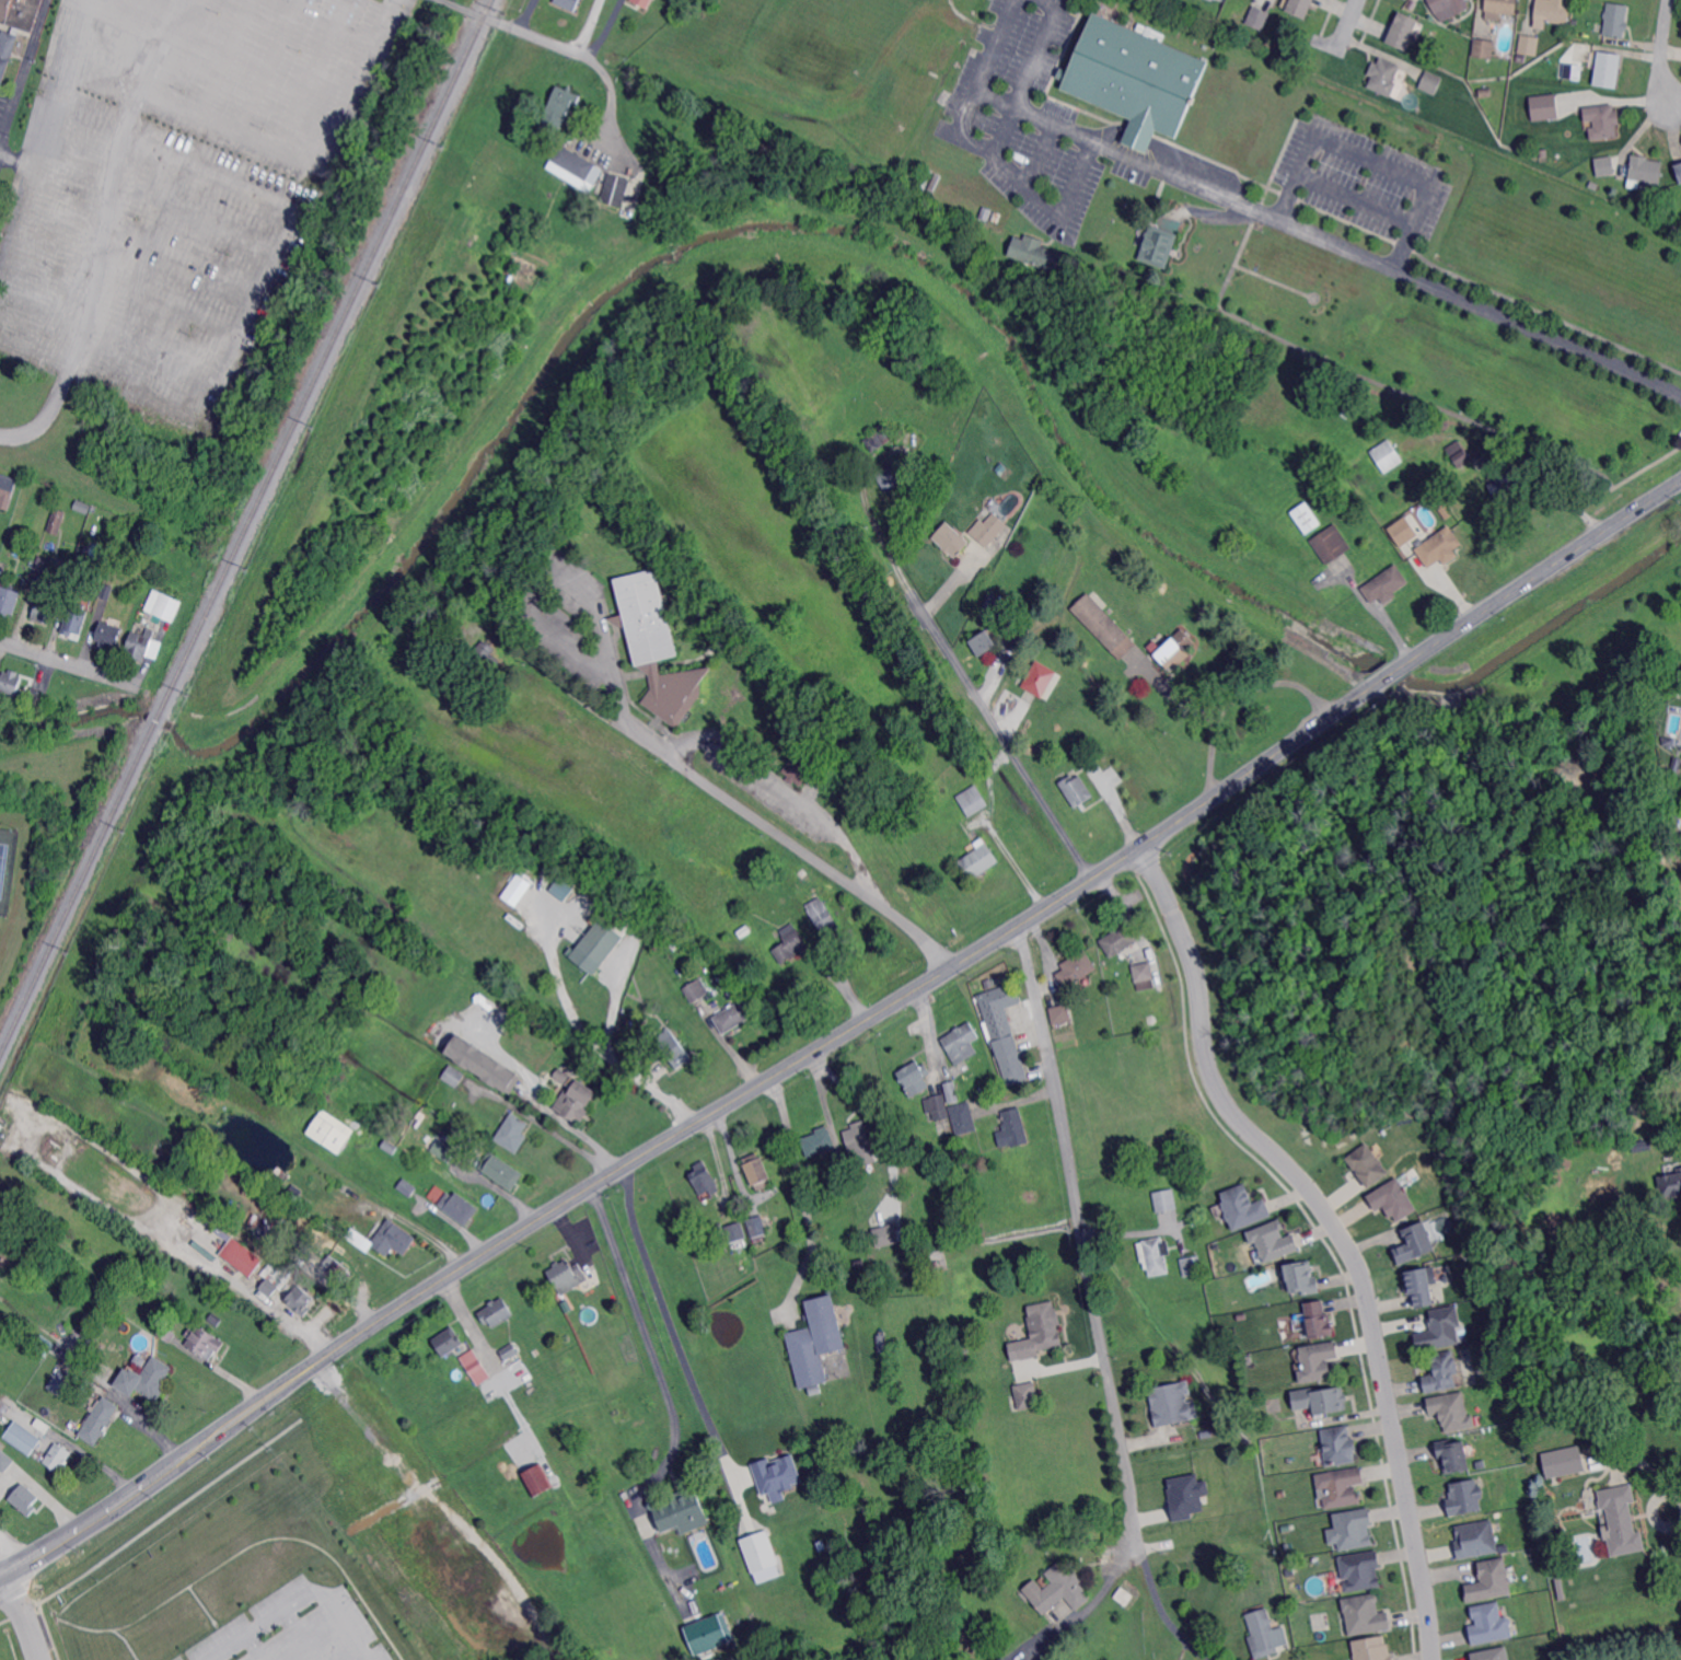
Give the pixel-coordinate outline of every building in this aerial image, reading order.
[(34,33),(0,21),(0,0),(46,0),(34,33)] [(554,2),(555,0),(580,0),(575,12),(554,2)] [(1285,11),(1290,0),(1313,0),(1305,20),(1285,11)] [(1435,15),(1427,0),(1465,0),(1470,9),(1456,15),(1451,8),(1435,15)] [(1484,12),(1486,0),(1517,0),(1515,16),(1499,14),(1498,22),(1485,20),(1486,12),(1484,12)] [(1533,20),(1536,0),(1551,0),(1570,0),(1567,25),(1533,20)] [(1625,23),(1628,23),(1626,33),(1624,32),(1623,39),(1602,36),(1605,19),(1603,19),(1604,13),(1607,13),(1608,3),(1627,7),(1625,23)] [(1260,37),(1243,30),(1251,11),(1267,19),(1260,37)] [(1180,137),(1161,129),(1150,152),(1125,141),(1136,117),(1068,88),(1063,84),(1095,12),(1212,63),(1180,137)] [(1406,51),(1387,43),(1400,12),(1419,21),(1406,51)] [(1,91),(0,90),(0,40),(3,32),(19,37),(1,91)] [(1535,56),(1518,54),(1520,35),(1539,38),(1535,56)] [(1492,59),(1472,57),(1474,39),(1494,42),(1492,59)] [(1598,54),(1598,53),(1621,56),(1615,89),(1592,85),(1597,62),(1589,61),(1590,53),(1598,54)] [(1527,62),(1518,61),(1518,54),(1527,56),(1527,62)] [(1400,67),(1393,82),(1396,84),(1390,97),(1367,88),(1371,77),(1368,76),(1373,62),(1378,65),(1380,58),(1400,67)] [(1435,95),(1418,88),(1426,71),(1441,78),(1435,95)] [(578,105),(572,103),(565,121),(564,120),(556,140),(537,132),(557,86),(581,96),(578,105)] [(1481,96),(1480,88),(1491,86),(1492,95),(1481,96)] [(1541,121),(1538,94),(1557,92),(1561,119),(1541,121)] [(1613,112),(1618,111),(1619,125),(1615,125),(1618,137),(1589,140),(1588,128),(1593,128),(1592,121),(1585,123),(1583,108),(1613,105),(1613,112)] [(590,194),(546,169),(550,161),(549,161),(559,144),(595,165),(594,166),(603,172),(590,194)] [(1659,184),(1628,179),(1632,155),(1648,158),(1647,161),(1662,163),(1659,184)] [(1596,176),(1593,159),(1610,156),(1612,175),(1596,176)] [(622,208),(601,201),(608,174),(629,181),(622,208)] [(1597,189),(1589,186),(1591,179),(1599,183),(1597,189)] [(1179,234),(1167,269),(1139,259),(1148,236),(1146,235),(1148,232),(1149,232),(1151,225),(1179,234)] [(1044,241),(1042,246),(1064,254),(1057,272),(1010,255),(1017,236),(1025,240),(1028,235),(1044,241)] [(1348,419),(1343,416),(1348,408),(1354,411),(1348,419)] [(1447,431),(1439,428),(1439,426),(1434,422),(1437,415),(1451,421),(1447,431)] [(874,452),(866,440),(878,431),(876,428),(883,423),(894,438),(874,452)] [(1386,474),(1371,451),(1390,439),(1404,461),(1386,474)] [(1460,468),(1448,448),(1460,441),(1472,461),(1460,468)] [(888,492),(876,474),(899,460),(909,478),(888,492)] [(9,510),(0,507),(0,473),(19,479),(9,510)] [(88,514),(72,508),(76,499),(91,504),(88,514)] [(1307,534),(1291,512),(1308,501),(1322,523),(1307,534)] [(59,535),(48,531),(56,508),(67,511),(59,535)] [(1007,525),(988,548),(970,533),(981,520),(984,523),(993,513),(1007,525)] [(960,534),(961,533),(965,537),(964,538),(969,543),(955,558),(950,555),(949,556),(942,549),(943,548),(932,538),(947,523),(960,534)] [(1329,565),(1311,541),(1336,523),(1353,548),(1329,565)] [(1390,536),(1384,530),(1393,523),(1399,530),(1390,536)] [(1429,568),(1416,549),(1450,525),(1463,544),(1429,568)] [(9,564),(0,561),(0,557),(3,547),(13,550),(9,564)] [(47,577),(33,571),(38,555),(53,560),(47,577)] [(81,582),(70,578),(76,560),(86,565),(81,582)] [(1386,605),(1381,599),(1372,604),(1363,588),(1398,564),(1411,582),(1396,592),(1399,595),(1386,605)] [(660,675),(710,668),(699,684),(700,695),(676,728),(641,704),(651,689),(649,675),(637,668),(626,631),(607,619),(623,615),(614,580),(656,569),(677,655),(658,661),(660,675)] [(109,600),(101,597),(104,582),(113,585),(109,600)] [(9,617),(0,614),(0,610),(0,593),(2,585),(9,588),(10,584),(16,587),(15,590),(22,592),(15,615),(10,613),(9,617)] [(49,624),(33,618),(37,602),(39,603),(44,591),(53,594),(50,599),(57,601),(49,624)] [(174,622),(153,613),(162,592),(183,601),(174,622)] [(1120,661),(1071,610),(1088,594),(1136,645),(1120,661)] [(989,619),(979,615),(986,601),(995,605),(989,619)] [(85,610),(90,611),(82,634),(74,631),(72,636),(62,632),(71,605),(77,607),(79,602),(86,605),(85,610)] [(149,626),(141,624),(143,616),(151,619),(149,626)] [(116,647),(112,645),(108,652),(100,649),(102,641),(95,639),(102,620),(123,628),(116,647)] [(148,657),(147,655),(144,661),(126,655),(128,650),(126,650),(132,631),(146,636),(149,628),(156,630),(148,657)] [(465,645),(459,640),(466,628),(473,632),(465,645)] [(1187,652),(1190,655),(1179,666),(1174,663),(1169,669),(1146,646),(1152,639),(1162,649),(1182,629),(1196,643),(1187,652)] [(978,658),(970,642),(986,631),(996,646),(978,658)] [(492,671),(484,664),(475,677),(463,669),(483,641),(496,650),(491,655),(500,661),(492,671)] [(1056,670),(1035,659),(1020,686),(1041,697),(1056,670)] [(14,695),(0,690),(0,686),(5,671),(10,673),(11,669),(20,672),(19,675),(24,677),(16,697),(13,696),(14,695)] [(37,696),(30,693),(32,687),(39,689),(37,696)] [(1672,747),(1662,745),(1665,738),(1674,740),(1672,747)] [(1042,755),(1037,748),(1043,744),(1048,751),(1042,755)] [(808,782),(805,780),(800,787),(795,782),(791,786),(785,780),(788,777),(781,771),(795,756),(813,773),(810,777),(811,778),(808,782)] [(1674,757),(1680,759),(1680,763),(1680,766),(1679,769),(1671,767),(1674,757)] [(828,781),(822,775),(830,766),(836,773),(828,781)] [(1075,780),(1079,777),(1093,797),(1075,809),(1058,783),(1071,775),(1075,780)] [(969,817),(957,798),(975,786),(987,805),(969,817)] [(971,881),(958,861),(986,843),(998,862),(971,881)] [(802,879),(798,872),(804,868),(809,873),(802,879)] [(499,895),(515,906),(531,882),(515,871),(499,895)] [(549,890),(563,900),(572,887),(558,877),(549,890)] [(822,903),(823,902),(838,927),(823,937),(807,912),(808,910),(805,906),(819,897),(822,903)] [(593,975),(570,955),(607,910),(629,928),(623,936),(625,937),(593,975)] [(1126,924),(1128,922),(1139,940),(1136,942),(1132,945),(1121,952),(1111,957),(1100,940),(1108,936),(1113,932),(1111,928),(1116,925),(1123,920),(1124,920),(1125,921),(1126,924)] [(781,964),(773,951),(786,943),(779,932),(792,924),(807,948),(781,964)] [(1095,970),(1086,976),(1077,980),(1076,982),(1067,987),(1066,988),(1064,989),(1055,974),(1062,970),(1063,970),(1063,968),(1060,964),(1068,960),(1066,955),(1069,953),(1070,952),(1075,950),(1077,954),(1083,950),(1095,970)] [(1153,988),(1137,991),(1135,984),(1131,966),(1150,963),(1153,979),(1152,980),(1153,988)] [(692,1003),(683,990),(699,978),(709,992),(692,1003)] [(1019,1052),(1023,1050),(1027,1060),(1022,1061),(1028,1080),(1007,1087),(997,1057),(995,1050),(993,1043),(986,1024),(977,996),(1015,984),(1020,1001),(1020,1003),(1021,1003),(1005,1009),(1019,1052)] [(722,1034),(712,1018),(743,999),(753,1015),(722,1034)] [(1054,1025),(1051,1008),(1069,1005),(1069,1007),(1073,1021),(1054,1025)] [(979,1038),(971,1044),(977,1054),(957,1067),(949,1055),(950,1054),(941,1040),(954,1032),(953,1031),(959,1028),(960,1029),(964,1025),(969,1022),(979,1038)] [(676,1069),(654,1040),(665,1032),(664,1031),(668,1028),(691,1058),(676,1069)] [(919,1068),(925,1065),(930,1073),(924,1079),(928,1086),(911,1098),(897,1073),(915,1061),(919,1068)] [(505,1090),(484,1077),(494,1063),(514,1077),(505,1090)] [(457,1088),(442,1078),(452,1064),(467,1073),(457,1088)] [(581,1123),(576,1121),(575,1122),(560,1113),(571,1096),(568,1094),(577,1080),(596,1092),(587,1107),(589,1110),(581,1123)] [(948,1104),(943,1084),(946,1083),(953,1081),(954,1084),(959,1101),(948,1104)] [(949,1117),(936,1121),(934,1121),(931,1113),(926,1114),(924,1100),(926,1100),(930,1099),(929,1098),(930,1098),(943,1094),(944,1094),(949,1117)] [(957,1136),(949,1108),(969,1103),(973,1119),(976,1130),(957,1136)] [(337,1156),(306,1134),(324,1108),(355,1130),(337,1156)] [(1010,1148),(1010,1145),(1000,1148),(996,1133),(1004,1130),(1002,1128),(1001,1125),(1005,1124),(1001,1113),(1019,1108),(1029,1142),(1010,1148)] [(517,1154),(494,1140),(511,1113),(529,1124),(522,1134),(528,1137),(517,1154)] [(871,1148),(873,1147),(873,1150),(874,1153),(876,1157),(877,1162),(854,1169),(843,1131),(849,1129),(851,1129),(851,1128),(850,1125),(863,1122),(871,1148)] [(827,1130),(828,1129),(830,1129),(836,1148),(835,1148),(834,1149),(826,1151),(819,1154),(807,1159),(800,1139),(815,1134),(814,1130),(818,1129),(819,1129),(820,1129),(826,1126),(827,1128),(827,1130)] [(449,1163),(431,1150),(440,1138),(457,1150),(449,1163)] [(1378,1158),(1379,1158),(1384,1164),(1383,1165),(1389,1173),(1370,1188),(1358,1172),(1358,1171),(1357,1170),(1356,1170),(1347,1158),(1366,1142),(1378,1158)] [(511,1192),(477,1169),(489,1152),(513,1170),(523,1175),(511,1192)] [(758,1159),(761,1158),(769,1179),(767,1180),(769,1186),(761,1189),(758,1191),(756,1192),(754,1186),(752,1187),(743,1165),(745,1164),(743,1160),(747,1158),(750,1157),(756,1153),(758,1159)] [(206,1172),(190,1162),(194,1157),(209,1166),(206,1172)] [(719,1192),(717,1193),(716,1193),(715,1194),(710,1196),(708,1192),(699,1196),(698,1195),(695,1189),(688,1175),(696,1171),(694,1166),(703,1161),(714,1181),(716,1184),(719,1192)] [(1678,1169),(1680,1168),(1680,1197),(1670,1199),(1669,1197),(1661,1198),(1657,1177),(1661,1176),(1668,1175),(1677,1173),(1676,1169),(1678,1169)] [(410,1198),(397,1187),(405,1177),(418,1188),(410,1198)] [(1417,1210),(1399,1221),(1395,1215),(1391,1218),(1383,1206),(1377,1210),(1368,1195),(1379,1188),(1382,1186),(1398,1177),(1417,1210)] [(351,1197),(337,1188),(343,1180),(356,1188),(351,1197)] [(1255,1203),(1265,1198),(1273,1215),(1236,1231),(1231,1221),(1230,1221),(1227,1215),(1228,1214),(1227,1210),(1225,1211),(1224,1207),(1225,1206),(1224,1203),(1226,1202),(1222,1193),(1247,1183),(1255,1203)] [(1156,1214),(1152,1193),(1173,1189),(1176,1209),(1175,1210),(1158,1214),(1156,1214)] [(452,1196),(455,1193),(478,1209),(465,1227),(437,1206),(447,1192),(452,1196)] [(765,1241),(754,1244),(752,1239),(751,1239),(745,1221),(753,1218),(754,1218),(756,1217),(761,1216),(766,1234),(763,1235),(765,1241)] [(1285,1237),(1294,1233),(1301,1249),(1267,1264),(1265,1257),(1264,1258),(1260,1250),(1262,1250),(1259,1242),(1253,1244),(1249,1232),(1282,1218),(1286,1229),(1283,1230),(1285,1237)] [(404,1256),(393,1247),(386,1257),(370,1245),(389,1219),(416,1239),(404,1256)] [(1401,1265),(1394,1249),(1407,1243),(1402,1230),(1406,1228),(1408,1228),(1425,1220),(1437,1250),(1424,1255),(1418,1257),(1401,1265)] [(729,1244),(723,1228),(741,1222),(745,1239),(729,1244)] [(878,1246),(873,1230),(896,1223),(901,1241),(878,1246)] [(250,1276),(220,1253),(233,1237),(263,1259),(250,1276)] [(1162,1243),(1166,1242),(1168,1242),(1169,1247),(1169,1249),(1169,1250),(1170,1256),(1166,1257),(1166,1258),(1169,1274),(1149,1278),(1147,1269),(1144,1270),(1143,1263),(1139,1264),(1136,1244),(1141,1243),(1141,1241),(1148,1240),(1161,1238),(1162,1242),(1162,1243)] [(741,1252),(739,1245),(743,1243),(746,1242),(749,1249),(741,1252)] [(303,1268),(288,1257),(294,1249),(309,1259),(303,1268)] [(346,1284),(341,1280),(338,1285),(318,1270),(329,1255),(349,1269),(347,1272),(352,1275),(346,1284)] [(1184,1277),(1181,1258),(1182,1258),(1183,1258),(1184,1258),(1187,1257),(1196,1256),(1201,1255),(1204,1274),(1203,1274),(1184,1277)] [(857,1269),(855,1261),(863,1258),(866,1267),(857,1269)] [(569,1264),(571,1267),(572,1267),(578,1263),(583,1270),(577,1274),(582,1282),(578,1286),(561,1296),(547,1273),(550,1269),(554,1267),(553,1265),(554,1265),(556,1263),(557,1263),(558,1265),(566,1261),(566,1259),(568,1262),(569,1264)] [(1315,1276),(1320,1275),(1323,1291),(1305,1296),(1303,1292),(1295,1293),(1292,1281),(1290,1281),(1287,1265),(1312,1259),(1315,1276)] [(314,1299),(308,1307),(311,1310),(303,1319),(285,1301),(288,1298),(279,1289),(270,1299),(258,1289),(267,1279),(262,1275),(274,1261),(291,1277),(290,1278),(314,1299)] [(1437,1302),(1435,1303),(1435,1304),(1416,1309),(1413,1293),(1407,1295),(1405,1285),(1411,1284),(1407,1272),(1429,1267),(1437,1302)] [(1197,1291),(1196,1281),(1205,1280),(1205,1291),(1197,1291)] [(799,1390),(785,1334),(787,1333),(802,1330),(811,1327),(810,1324),(810,1320),(809,1317),(809,1315),(804,1302),(832,1296),(848,1354),(846,1355),(822,1359),(827,1381),(827,1382),(799,1390)] [(508,1308),(513,1314),(508,1319),(507,1319),(492,1328),(488,1322),(485,1325),(477,1314),(486,1308),(487,1307),(489,1305),(488,1304),(494,1300),(495,1302),(502,1298),(508,1308)] [(1055,1308),(1057,1307),(1062,1325),(1059,1325),(1059,1330),(1060,1330),(1064,1345),(1037,1351),(1039,1356),(1040,1357),(1022,1361),(1022,1359),(1012,1361),(1009,1344),(1032,1338),(1027,1316),(1030,1316),(1028,1307),(1054,1300),(1055,1308)] [(1326,1314),(1331,1313),(1333,1327),(1334,1326),(1335,1334),(1334,1334),(1331,1335),(1330,1335),(1329,1335),(1311,1338),(1310,1333),(1308,1334),(1306,1323),(1308,1322),(1307,1311),(1296,1313),(1296,1309),(1306,1307),(1305,1303),(1324,1300),(1326,1314)] [(1419,1351),(1415,1333),(1431,1330),(1427,1311),(1439,1309),(1442,1308),(1458,1305),(1462,1326),(1457,1327),(1460,1343),(1419,1351)] [(218,1325),(207,1319),(212,1311),(222,1317),(218,1325)] [(149,1324),(141,1320),(146,1313),(153,1319),(149,1324)] [(171,1343),(158,1334),(164,1324),(177,1333),(171,1343)] [(227,1342),(220,1353),(217,1350),(211,1360),(187,1344),(192,1337),(186,1335),(190,1328),(196,1331),(200,1325),(227,1342)] [(442,1358),(431,1340),(448,1330),(450,1328),(452,1326),(462,1342),(463,1344),(452,1351),(442,1358)] [(452,1350),(457,1357),(471,1347),(465,1340),(452,1350)] [(1325,1361),(1331,1360),(1332,1367),(1336,1366),(1338,1378),(1301,1383),(1300,1371),(1307,1370),(1305,1362),(1302,1362),(1301,1354),(1302,1354),(1301,1346),(1337,1340),(1341,1357),(1325,1359),(1325,1361)] [(506,1360),(501,1353),(500,1351),(509,1346),(510,1346),(511,1345),(514,1343),(519,1351),(519,1353),(517,1354),(506,1360)] [(96,1355),(93,1351),(98,1345),(102,1348),(96,1355)] [(477,1386),(461,1360),(459,1358),(472,1350),(473,1349),(490,1378),(477,1386)] [(1456,1358),(1458,1358),(1461,1373),(1458,1374),(1460,1382),(1457,1382),(1458,1388),(1427,1393),(1424,1377),(1431,1375),(1429,1362),(1433,1361),(1430,1354),(1454,1349),(1456,1358)] [(165,1381),(170,1383),(159,1400),(155,1396),(153,1400),(138,1389),(132,1396),(115,1384),(126,1368),(131,1371),(134,1369),(142,1375),(155,1356),(174,1368),(165,1381)] [(65,1397),(49,1386),(61,1367),(78,1378),(65,1397)] [(1189,1403),(1196,1402),(1199,1417),(1192,1418),(1192,1420),(1158,1427),(1150,1390),(1182,1383),(1182,1382),(1190,1381),(1192,1393),(1186,1394),(1189,1403)] [(1037,1395),(1040,1394),(1043,1405),(1040,1406),(1037,1406),(1020,1411),(1015,1388),(1033,1383),(1036,1382),(1039,1391),(1036,1391),(1037,1395)] [(811,1395),(809,1390),(821,1386),(823,1392),(811,1395)] [(1346,1394),(1348,1394),(1349,1402),(1347,1403),(1348,1411),(1319,1416),(1317,1407),(1297,1411),(1294,1391),(1314,1388),(1315,1391),(1344,1386),(1346,1394)] [(1470,1416),(1474,1415),(1477,1428),(1447,1433),(1446,1427),(1445,1427),(1444,1420),(1441,1421),(1440,1413),(1431,1415),(1428,1398),(1438,1396),(1462,1392),(1465,1391),(1470,1416)] [(96,1446),(80,1435),(105,1396),(120,1406),(113,1418),(115,1419),(96,1446)] [(42,1443),(28,1435),(37,1423),(33,1419),(36,1415),(53,1426),(42,1443)] [(41,1438),(15,1420),(3,1436),(29,1455),(41,1438)] [(1350,1431),(1352,1431),(1353,1438),(1356,1438),(1356,1439),(1357,1438),(1359,1449),(1357,1449),(1358,1455),(1356,1455),(1357,1462),(1356,1462),(1328,1466),(1325,1452),(1326,1452),(1323,1430),(1349,1426),(1350,1431)] [(1202,1439),(1201,1433),(1212,1430),(1214,1437),(1202,1439)] [(1451,1443),(1468,1440),(1473,1470),(1447,1475),(1444,1458),(1439,1459),(1436,1442),(1451,1439),(1451,1443)] [(67,1466),(66,1464),(60,1472),(44,1461),(57,1442),(73,1453),(68,1460),(70,1461),(67,1466)] [(1547,1479),(1542,1454),(1580,1447),(1581,1448),(1586,1472),(1583,1473),(1580,1473),(1560,1477),(1557,1477),(1552,1478),(1547,1479)] [(4,1472),(0,1468),(0,1450),(1,1449),(14,1460),(4,1472)] [(801,1481),(791,1484),(792,1487),(781,1489),(785,1498),(772,1501),(768,1491),(762,1494),(751,1464),(768,1458),(769,1461),(774,1459),(791,1453),(801,1481)] [(533,1496),(522,1472),(541,1462),(552,1485),(533,1496)] [(1350,1487),(1357,1486),(1358,1493),(1361,1493),(1364,1502),(1328,1509),(1325,1496),(1331,1495),(1330,1489),(1320,1491),(1318,1475),(1364,1466),(1366,1483),(1349,1485),(1350,1487)] [(1172,1520),(1191,1518),(1190,1512),(1202,1510),(1200,1494),(1208,1493),(1206,1479),(1197,1481),(1196,1473),(1165,1477),(1172,1520)] [(1479,1486),(1484,1485),(1487,1499),(1482,1500),(1484,1510),(1451,1517),(1448,1499),(1451,1498),(1448,1484),(1475,1478),(1477,1477),(1479,1486)] [(34,1491),(40,1497),(34,1505),(38,1508),(31,1517),(10,1499),(24,1483),(28,1487),(34,1491)] [(1636,1533),(1642,1532),(1645,1551),(1611,1557),(1608,1540),(1604,1541),(1601,1528),(1609,1525),(1605,1509),(1601,1510),(1600,1507),(1599,1508),(1598,1501),(1599,1501),(1598,1491),(1632,1485),(1635,1502),(1630,1504),(1636,1533)] [(682,1535),(679,1526),(663,1533),(653,1510),(670,1504),(669,1504),(670,1502),(666,1497),(695,1486),(697,1491),(698,1494),(710,1523),(682,1535)] [(1373,1544),(1367,1507),(1332,1512),(1334,1527),(1326,1528),(1328,1543),(1337,1541),(1338,1549),(1373,1544)] [(1460,1560),(1456,1541),(1460,1541),(1457,1526),(1494,1519),(1500,1552),(1460,1560)] [(757,1582),(753,1572),(751,1571),(739,1539),(752,1534),(766,1530),(774,1552),(777,1562),(775,1564),(779,1575),(757,1582)] [(1380,1576),(1381,1576),(1383,1587),(1347,1592),(1345,1582),(1353,1581),(1353,1577),(1345,1579),(1341,1557),(1380,1549),(1382,1566),(1379,1567),(1380,1576)] [(1511,1578),(1512,1578),(1514,1582),(1512,1583),(1515,1594),(1470,1603),(1465,1584),(1483,1581),(1480,1563),(1507,1557),(1511,1578)] [(1070,1572),(1074,1570),(1075,1572),(1076,1574),(1077,1575),(1078,1576),(1082,1581),(1080,1583),(1087,1592),(1091,1598),(1081,1606),(1078,1609),(1076,1611),(1065,1598),(1043,1615),(1036,1607),(1031,1600),(1031,1599),(1023,1589),(1035,1579),(1044,1589),(1052,1582),(1045,1574),(1060,1560),(1070,1572)] [(1560,1599),(1555,1577),(1562,1576),(1566,1598),(1560,1599)] [(1137,1593),(1125,1586),(1127,1581),(1139,1590),(1137,1593)] [(1126,1605),(1114,1597),(1122,1587),(1134,1595),(1126,1605)] [(1381,1613),(1391,1612),(1393,1628),(1352,1636),(1347,1612),(1346,1613),(1343,1599),(1380,1592),(1381,1602),(1379,1602),(1381,1613)] [(1504,1618),(1510,1616),(1510,1620),(1512,1618),(1514,1624),(1511,1624),(1515,1637),(1508,1638),(1483,1642),(1474,1645),(1471,1626),(1480,1624),(1479,1618),(1475,1620),(1473,1607),(1476,1606),(1500,1601),(1504,1618)] [(1275,1629),(1285,1626),(1290,1642),(1278,1647),(1280,1652),(1257,1659),(1250,1636),(1254,1635),(1248,1614),(1268,1607),(1275,1628),(1275,1629)] [(733,1641),(725,1612),(684,1624),(692,1653),(733,1641)] [(1395,1655),(1396,1659),(1357,1659),(1353,1641),(1387,1635),(1389,1644),(1390,1642),(1392,1656),(1395,1655)] [(1470,1659),(1509,1659),(1506,1645),(1468,1652),(1470,1659)]
